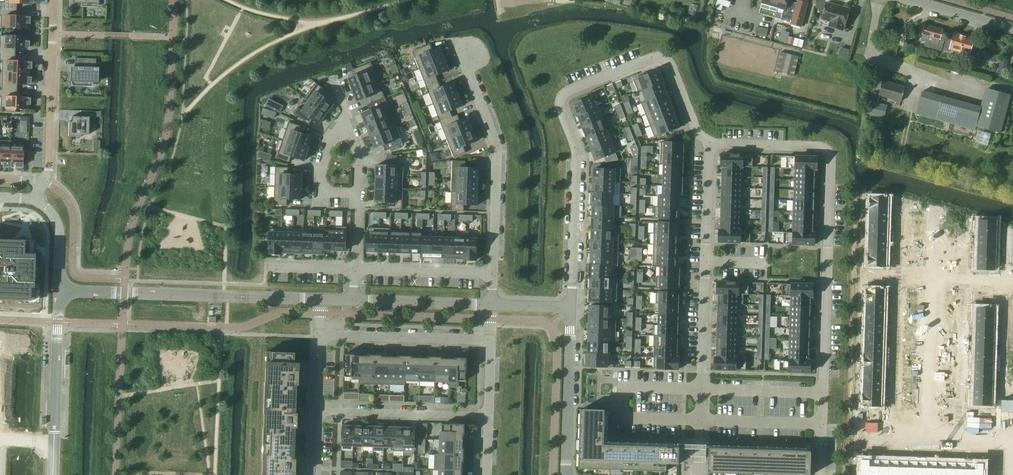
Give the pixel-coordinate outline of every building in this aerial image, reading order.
[(3,2),(0,2),(0,8),(0,9),(16,9),(16,3),(31,4),(31,2),(32,2),(32,0),(3,0),(3,2)] [(758,15),(759,15),(761,8),(776,12),(778,5),(785,7),(781,20),(791,23),(791,24),(801,26),(807,3),(798,0),(797,3),(788,0),(763,0),(758,15)] [(827,2),(822,19),(830,22),(829,26),(843,30),(844,26),(845,26),(850,9),(849,9),(849,10),(835,6),(836,5),(827,2)] [(29,23),(29,17),(27,17),(27,16),(16,15),(16,9),(0,9),(0,27),(27,28),(27,23),(29,23)] [(941,51),(944,40),(940,39),(943,29),(925,24),(921,39),(925,40),(924,46),(941,51)] [(757,27),(756,35),(765,37),(767,29),(757,27)] [(946,38),(943,50),(950,52),(950,50),(963,54),(962,57),(969,58),(973,43),(970,42),(972,38),(954,33),(952,39),(946,38)] [(15,54),(15,48),(26,48),(26,47),(28,47),(28,42),(27,41),(27,36),(0,35),(0,54),(15,54)] [(419,69),(444,59),(440,47),(432,50),(430,44),(412,51),(419,69)] [(780,52),(775,71),(794,76),(799,56),(780,52)] [(29,68),(30,68),(31,62),(29,62),(29,61),(14,60),(15,54),(0,54),(0,61),(2,61),(1,72),(29,73),(29,68)] [(70,66),(69,81),(70,81),(70,86),(83,86),(83,82),(91,82),(91,83),(92,83),(92,81),(97,81),(97,68),(95,68),(95,59),(74,58),(74,67),(70,66)] [(444,59),(419,69),(426,86),(438,82),(436,75),(449,70),(444,59)] [(1005,71),(1007,62),(1001,61),(998,70),(1005,71)] [(348,78),(353,90),(378,80),(371,62),(353,69),(356,75),(348,78)] [(662,83),(663,82),(658,70),(647,75),(646,72),(639,75),(640,77),(633,80),(638,92),(642,90),(662,83)] [(16,90),(17,84),(28,84),(28,83),(30,83),(30,78),(28,78),(29,73),(1,72),(1,89),(0,89),(0,90),(16,90)] [(385,98),(378,80),(353,90),(357,101),(370,96),(373,102),(385,98)] [(901,101),(905,87),(883,81),(879,95),(901,101)] [(309,102),(326,114),(334,104),(327,99),(331,94),(316,82),(304,98),(309,102)] [(433,104),(458,94),(454,83),(441,88),(438,82),(426,86),(433,104)] [(647,101),(666,93),(662,83),(642,90),(647,101)] [(1000,133),(1011,95),(987,88),(977,127),(1000,133)] [(0,90),(0,97),(0,105),(0,108),(5,108),(5,112),(15,112),(15,109),(27,109),(28,104),(29,104),(29,98),(28,98),(28,97),(16,96),(16,90),(0,90)] [(975,130),(976,126),(981,107),(922,91),(916,114),(975,130)] [(645,114),(671,105),(666,93),(647,101),(641,103),(645,114)] [(458,94),(433,104),(440,122),(458,115),(452,117),(450,111),(463,106),(458,94)] [(577,115),(598,107),(597,107),(596,107),(592,96),(591,97),(590,94),(584,97),(584,99),(572,104),(577,115)] [(362,113),(367,125),(392,115),(387,104),(385,98),(373,102),(368,104),(370,110),(362,113)] [(868,113),(883,118),(887,106),(871,101),(868,113)] [(326,114),(309,102),(303,110),(298,107),(293,113),(309,124),(313,119),(319,124),(326,114)] [(410,108),(408,102),(402,104),(405,110),(410,108)] [(650,126),(675,116),(671,105),(645,114),(650,126)] [(582,126),(602,118),(598,107),(577,115),(577,116),(578,115),(582,126)] [(631,107),(626,109),(628,115),(634,113),(631,107)] [(264,108),(262,113),(271,116),(273,111),(264,108)] [(623,110),(617,112),(620,119),(625,117),(623,110)] [(396,126),(392,115),(367,125),(371,136),(396,126)] [(447,139),(472,130),(467,118),(460,121),(458,115),(440,122),(447,139)] [(70,121),(68,121),(67,136),(80,136),(80,134),(87,135),(88,117),(70,116),(70,121)] [(587,137),(612,127),(607,116),(602,118),(582,126),(587,137)] [(675,116),(650,126),(654,137),(679,127),(675,116)] [(289,122),(283,140),(308,148),(312,137),(299,132),(301,126),(289,122)] [(634,132),(640,130),(638,123),(632,125),(634,132)] [(403,144),(401,138),(396,126),(371,136),(376,148),(383,145),(385,151),(403,144)] [(591,149),(616,139),(612,127),(587,137),(591,149)] [(626,135),(632,133),(629,127),(624,129),(626,135)] [(472,130),(447,139),(454,157),(466,152),(463,146),(476,141),(472,130)] [(616,139),(591,149),(596,160),(606,156),(607,160),(615,158),(613,153),(621,150),(616,139)] [(304,160),(308,148),(283,140),(277,158),(289,162),(291,156),(304,160)] [(684,154),(684,143),(661,142),(661,153),(684,154)] [(10,164),(10,143),(10,145),(0,145),(0,164),(3,164),(3,166),(10,166),(10,164)] [(23,143),(10,143),(10,164),(15,165),(15,166),(22,166),(22,165),(23,143)] [(431,154),(432,161),(439,160),(438,153),(431,154)] [(684,164),(684,154),(661,153),(660,164),(684,164)] [(752,167),(753,155),(740,155),(740,154),(731,153),(731,154),(722,154),(722,166),(752,167)] [(808,157),(808,156),(799,155),(799,157),(786,156),(786,168),(817,169),(817,157),(808,157)] [(452,160),(452,180),(479,180),(479,168),(465,168),(465,161),(452,160)] [(683,175),(684,164),(660,164),(664,164),(664,175),(683,175)] [(377,165),(376,177),(403,178),(404,166),(377,165)] [(752,167),(722,166),(723,166),(723,176),(742,177),(742,167),(752,167)] [(275,167),(275,186),(302,187),(302,174),(288,174),(288,167),(275,167)] [(594,181),(615,182),(621,182),(621,169),(594,168),(594,181)] [(817,169),(786,168),(796,168),(795,179),(815,179),(815,169),(817,169)] [(683,186),(683,175),(664,175),(664,186),(683,186)] [(742,188),(742,177),(723,176),(723,187),(742,188)] [(403,190),(403,178),(376,177),(376,189),(403,190)] [(814,190),(815,179),(795,179),(795,190),(814,190)] [(452,180),(451,192),(478,192),(479,180),(452,180)] [(614,194),(615,182),(594,181),(593,193),(592,192),(592,193),(614,194)] [(301,199),(302,187),(275,186),(274,205),(287,205),(287,199),(301,199)] [(683,197),(683,186),(664,186),(663,196),(659,196),(683,197)] [(741,199),(742,188),(723,187),(722,198),(741,199)] [(402,209),(403,190),(376,189),(376,201),(389,202),(389,209),(402,209)] [(814,201),(814,190),(795,190),(795,200),(814,201)] [(451,192),(451,210),(464,211),(464,204),(478,205),(478,192),(451,192)] [(614,194),(592,193),(592,205),(614,206),(614,205),(613,205),(613,194),(614,194)] [(683,197),(659,196),(659,207),(655,206),(655,207),(678,208),(678,197),(683,197)] [(870,197),(869,207),(888,208),(888,198),(870,197)] [(741,209),(741,199),(722,198),(722,209),(741,209)] [(814,212),(814,201),(795,200),(794,211),(814,212)] [(613,217),(614,206),(592,205),(593,205),(592,217),(613,217)] [(678,219),(678,208),(655,207),(654,218),(678,219)] [(869,207),(869,217),(888,217),(888,208),(869,207)] [(741,220),(741,209),(722,209),(721,220),(741,220)] [(813,223),(814,212),(794,211),(794,222),(813,223)] [(613,229),(613,217),(592,217),(592,229),(613,229)] [(869,217),(869,226),(887,227),(888,217),(869,217)] [(740,230),(741,220),(721,220),(721,230),(720,230),(750,231),(740,230)] [(976,220),(976,230),(997,231),(997,220),(976,220)] [(654,233),(677,234),(678,223),(654,222),(654,233)] [(813,233),(813,223),(794,222),(794,232),(784,232),(815,233),(813,233)] [(324,249),(335,250),(336,226),(335,226),(335,230),(325,230),(324,253),(324,249)] [(347,227),(336,226),(335,250),(346,250),(347,227)] [(869,226),(868,236),(887,237),(887,227),(869,226)] [(367,251),(379,251),(380,228),(368,227),(367,251)] [(270,246),(269,253),(281,254),(282,229),(270,228),(270,239),(268,239),(268,246),(270,246)] [(390,228),(380,228),(379,251),(390,251),(390,228)] [(390,251),(400,252),(401,232),(391,232),(391,228),(390,228),(390,251)] [(281,252),(292,252),(292,229),(282,229),(281,254),(281,252)] [(292,229),(292,252),(302,253),(303,229),(292,229)] [(314,230),(303,229),(302,253),(313,253),(314,230)] [(619,229),(613,229),(592,229),(592,241),(619,242),(619,229)] [(313,253),(324,253),(325,230),(314,230),(313,253)] [(750,243),(750,231),(720,230),(719,242),(728,242),(728,243),(737,243),(737,242),(750,243)] [(976,230),(978,231),(978,240),(996,240),(997,231),(976,230)] [(412,233),(401,232),(400,252),(411,252),(412,233)] [(814,245),(815,233),(784,232),(783,244),(796,244),(796,245),(805,246),(805,244),(814,245)] [(421,257),(422,257),(423,233),(412,233),(411,252),(421,252),(421,257)] [(423,233),(422,257),(433,257),(433,238),(423,237),(423,233)] [(677,244),(677,234),(654,233),(653,244),(677,244)] [(465,239),(455,238),(454,258),(464,258),(464,260),(465,260),(466,234),(465,234),(465,239)] [(465,260),(476,260),(476,252),(478,252),(478,245),(477,245),(477,235),(466,234),(465,260)] [(868,236),(868,246),(887,246),(887,237),(868,236)] [(444,238),(433,238),(433,257),(443,257),(444,238)] [(443,257),(454,258),(455,238),(444,238),(443,257)] [(34,299),(34,283),(32,283),(33,256),(27,256),(28,241),(0,240),(0,298),(34,299)] [(978,240),(978,249),(996,250),(996,240),(978,240)] [(618,254),(619,242),(592,241),(591,253),(618,254)] [(677,256),(677,244),(653,244),(653,255),(677,256)] [(868,246),(868,255),(886,256),(887,246),(868,246)] [(975,258),(975,259),(996,259),(996,250),(978,249),(977,258),(975,258)] [(618,266),(618,254),(591,253),(591,264),(590,264),(590,265),(618,266)] [(676,266),(677,256),(653,255),(653,266),(680,267),(680,266),(676,266)] [(868,255),(868,265),(886,266),(886,256),(868,255)] [(975,259),(975,269),(995,269),(996,259),(975,259)] [(618,266),(590,265),(589,277),(617,278),(617,277),(616,277),(617,266),(618,266)] [(680,277),(680,267),(653,266),(661,267),(661,276),(680,277)] [(680,277),(661,276),(656,276),(656,288),(680,289),(680,277)] [(617,290),(617,278),(589,277),(590,277),(590,289),(617,290)] [(736,282),(736,281),(727,281),(727,282),(718,281),(717,293),(748,294),(749,282),(736,282)] [(804,284),(804,283),(795,283),(795,284),(782,284),(782,295),(813,296),(813,285),(804,284)] [(617,302),(617,290),(590,289),(590,301),(617,302)] [(866,289),(866,299),(884,300),(885,290),(866,289)] [(656,303),(660,303),(679,304),(679,292),(656,292),(656,303)] [(748,294),(717,293),(719,293),(719,304),(738,304),(738,294),(748,294)] [(813,296),(782,295),(792,296),(791,306),(811,307),(811,296),(813,296)] [(866,299),(866,309),(884,309),(884,300),(866,299)] [(679,315),(679,304),(660,303),(659,314),(679,315)] [(738,315),(738,304),(719,304),(718,315),(738,315)] [(589,317),(610,318),(611,306),(590,305),(589,317)] [(810,318),(811,307),(791,306),(791,317),(810,318)] [(974,307),(974,317),(994,318),(995,308),(974,307)] [(866,309),(865,318),(884,319),(884,309),(866,309)] [(678,325),(679,315),(659,314),(659,325),(678,325)] [(737,326),(738,315),(718,315),(718,325),(737,326)] [(616,318),(610,318),(589,317),(589,330),(616,331),(616,318)] [(810,328),(810,318),(791,317),(791,328),(810,328)] [(974,317),(974,318),(976,318),(976,327),(994,328),(994,318),(974,317)] [(865,318),(865,328),(883,328),(884,319),(865,318)] [(678,336),(678,325),(659,325),(659,335),(678,336)] [(737,337),(737,326),(718,325),(718,336),(737,337)] [(976,327),(975,337),(994,337),(994,328),(976,327)] [(810,339),(810,328),(791,328),(790,338),(810,339)] [(865,328),(865,337),(883,338),(883,328),(865,328)] [(615,343),(616,331),(589,330),(588,342),(614,343),(615,343)] [(654,335),(654,346),(658,346),(678,347),(678,336),(659,335),(654,335)] [(737,348),(737,337),(718,336),(717,347),(737,348)] [(865,337),(864,347),(883,348),(883,338),(865,337)] [(975,337),(975,346),(993,347),(994,337),(975,337)] [(809,350),(810,339),(790,338),(790,349),(809,350)] [(588,342),(588,353),(614,354),(614,343),(588,342)] [(654,346),(654,357),(679,358),(679,357),(677,357),(678,347),(658,346),(654,346)] [(975,346),(975,356),(993,356),(993,347),(975,346)] [(736,358),(737,348),(717,347),(717,357),(715,357),(715,358),(746,359),(746,358),(736,358)] [(864,347),(864,357),(883,357),(883,348),(864,347)] [(809,360),(809,350),(790,349),(790,360),(780,359),(780,360),(810,361),(810,360),(809,360)] [(265,351),(264,382),(263,413),(263,428),(262,459),(261,474),(293,474),(296,368),(296,364),(292,364),(293,352),(283,352),(265,351)] [(614,354),(588,353),(587,353),(586,366),(613,367),(614,354)] [(359,384),(360,384),(361,355),(356,355),(356,354),(344,354),(344,368),(345,368),(345,377),(351,377),(351,379),(360,379),(359,384)] [(369,356),(361,355),(360,384),(375,384),(376,355),(369,355),(369,356)] [(390,385),(391,356),(383,356),(383,355),(376,355),(375,384),(390,385)] [(390,385),(405,385),(406,356),(399,356),(399,357),(391,356),(390,385)] [(405,380),(420,381),(421,357),(412,357),(413,356),(406,356),(405,385),(405,380)] [(429,356),(429,358),(421,357),(420,381),(435,381),(436,357),(429,356)] [(975,356),(975,365),(993,366),(993,356),(975,356)] [(443,357),(436,357),(435,381),(449,382),(449,387),(450,387),(451,358),(442,358),(443,357)] [(456,357),(456,359),(451,358),(450,387),(459,387),(459,380),(465,381),(466,372),(467,372),(467,358),(456,357)] [(679,369),(679,358),(654,357),(654,368),(679,369)] [(864,357),(864,366),(882,367),(883,357),(864,357)] [(746,370),(746,359),(715,358),(715,369),(724,369),(724,370),(733,371),(733,370),(746,370)] [(810,372),(810,361),(780,360),(779,371),(792,372),(792,373),(801,373),(801,372),(810,372)] [(975,365),(974,375),(993,376),(993,366),(975,365)] [(864,366),(863,376),(882,376),(882,367),(864,366)] [(974,375),(974,385),(992,385),(993,376),(974,375)] [(863,376),(863,385),(882,386),(882,376),(863,376)] [(863,385),(863,395),(881,396),(882,386),(863,385)] [(971,394),(992,395),(992,385),(974,385),(974,394),(971,394)] [(971,394),(971,404),(992,405),(992,395),(971,394)] [(863,395),(862,405),(881,406),(881,396),(863,395)] [(605,410),(581,409),(579,468),(667,471),(667,462),(678,462),(678,457),(679,457),(679,443),(678,447),(604,445),(605,410)] [(442,430),(440,430),(440,439),(463,440),(464,435),(465,435),(465,424),(451,423),(451,424),(442,424),(442,430)] [(342,425),(342,434),(343,434),(342,445),(342,450),(353,450),(353,445),(354,426),(349,426),(349,425),(342,425)] [(363,445),(364,426),(354,426),(353,445),(363,445)] [(373,451),(374,427),(364,426),(363,445),(373,446),(373,451)] [(383,451),(384,427),(374,427),(373,451),(383,451)] [(394,451),(394,427),(384,427),(383,451),(384,451),(384,446),(393,446),(393,451),(394,451)] [(404,452),(405,428),(394,427),(394,451),(404,452)] [(405,428),(404,452),(414,452),(415,447),(415,428),(405,428)] [(463,448),(463,440),(440,439),(439,454),(435,454),(464,455),(464,448),(463,448)] [(709,472),(799,474),(811,474),(811,452),(709,448),(709,449),(707,449),(707,444),(706,444),(706,457),(706,463),(709,463),(709,472)] [(464,462),(464,455),(435,454),(434,469),(463,470),(463,462),(464,462)] [(860,474),(869,474),(870,459),(861,459),(860,474)] [(869,474),(879,474),(879,459),(870,459),(869,474)] [(879,474),(888,474),(889,459),(879,459),(879,474)] [(888,474),(898,474),(898,460),(889,459),(888,474)] [(898,474),(908,474),(908,460),(898,460),(898,474)] [(908,474),(917,474),(918,460),(908,460),(908,474)] [(917,474),(927,474),(927,461),(918,460),(917,474)] [(927,474),(936,474),(937,461),(927,461),(927,474)] [(936,474),(946,474),(946,461),(937,461),(936,474)] [(946,474),(956,474),(956,462),(946,461),(946,474)] [(956,474),(965,474),(966,462),(956,462),(956,474)] [(965,474),(975,474),(975,462),(966,462),(965,474)] [(975,474),(984,474),(984,463),(975,462),(975,474)]
